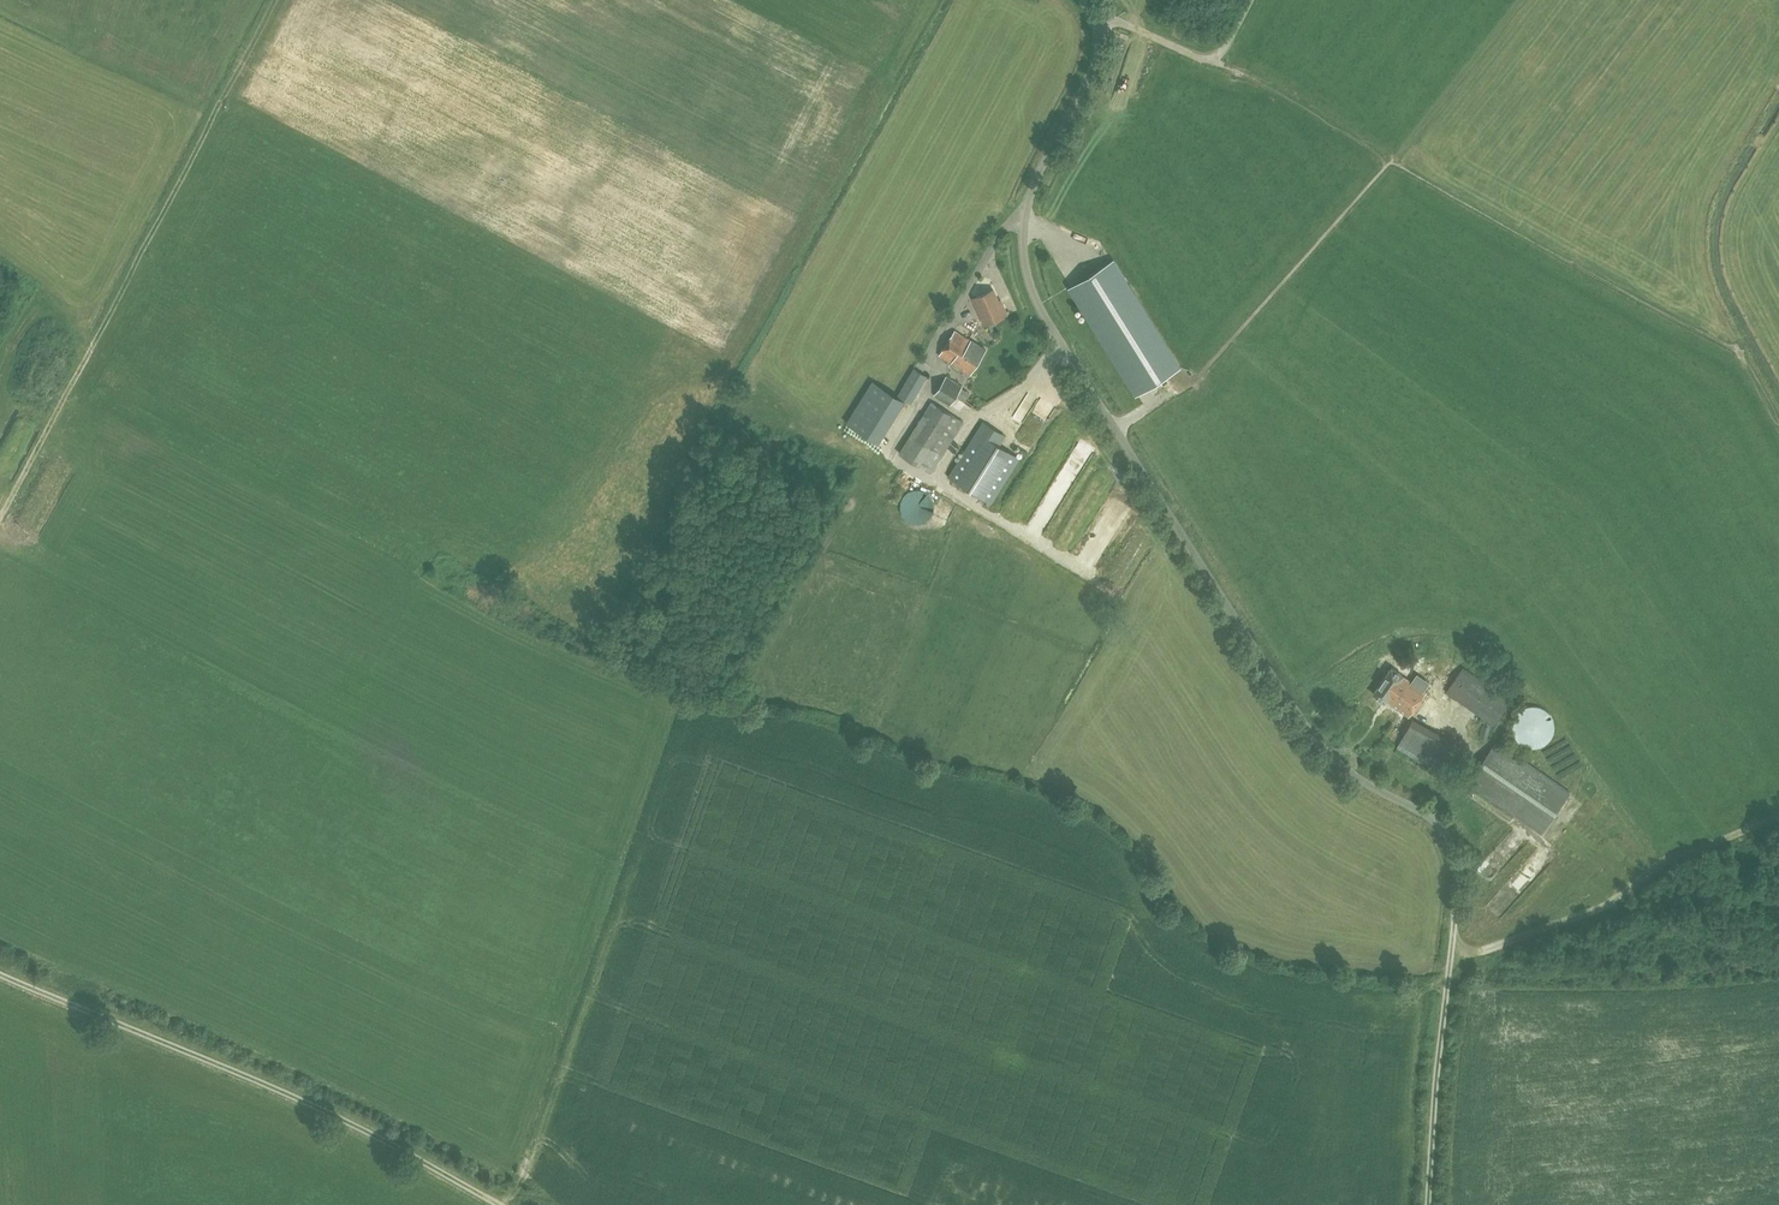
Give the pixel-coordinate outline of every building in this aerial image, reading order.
[(1071,286),(1137,393),(1179,367),(1112,261),(1071,286)] [(982,316),(986,324),(1007,314),(1003,304),(1000,305),(993,289),(976,297),(984,315),(982,316)] [(955,330),(940,354),(955,364),(971,374),(986,349),(971,340),(972,338),(970,337),(968,339),(955,330)] [(898,395),(913,404),(929,377),(914,367),(898,395)] [(934,395),(951,405),(963,386),(946,376),(934,395)] [(873,381),(847,422),(879,442),(905,400),(897,396),(873,381)] [(931,473),(963,421),(939,406),(938,408),(931,404),(925,414),(924,413),(899,452),(931,473)] [(1065,440),(1076,432),(1065,417),(1054,425),(1065,440)] [(949,477),(992,503),(1020,457),(1000,445),(1006,435),(983,421),(949,477)] [(1023,438),(1035,440),(1039,425),(1027,422),(1023,438)] [(1051,464),(1056,451),(1040,446),(1036,458),(1051,464)] [(1044,500),(1057,510),(1090,461),(1076,452),(1044,500)] [(903,470),(900,479),(914,482),(916,473),(903,470)] [(934,503),(934,501),(933,498),(932,496),(930,494),(928,493),(926,491),(924,490),(921,490),(919,489),(916,489),(914,490),(912,490),(909,491),(907,493),(906,494),(904,496),(903,498),(902,501),(901,503),(901,506),(901,508),(901,510),(902,513),(903,515),(905,517),(907,519),(909,520),(911,521),(913,522),(915,523),(918,523),(920,523),(923,522),(925,521),(927,520),(929,519),(931,517),(932,515),(933,513),(934,510),(935,508),(935,505),(934,503)] [(1392,667),(1369,699),(1388,712),(1393,704),(1409,715),(1433,681),(1409,664),(1400,672),(1392,667)] [(1447,691),(1494,724),(1511,700),(1463,667),(1447,691)] [(1513,722),(1513,724),(1513,726),(1513,727),(1513,729),(1513,731),(1514,733),(1514,735),(1515,736),(1516,738),(1517,739),(1518,741),(1520,742),(1521,743),(1523,744),(1524,745),(1526,746),(1528,746),(1529,747),(1531,747),(1533,747),(1535,747),(1537,747),(1538,747),(1540,746),(1542,745),(1544,745),(1545,744),(1547,743),(1548,741),(1549,740),(1550,739),(1552,737),(1552,736),(1553,734),(1554,732),(1554,730),(1555,729),(1555,727),(1555,725),(1555,723),(1554,721),(1554,720),(1553,718),(1552,716),(1551,715),(1550,713),(1549,712),(1548,710),(1546,709),(1545,708),(1543,707),(1542,706),(1540,706),(1538,705),(1536,705),(1534,705),(1532,705),(1531,705),(1529,705),(1527,706),(1525,707),(1524,707),(1522,708),(1520,710),(1519,711),(1518,712),(1517,714),(1516,715),(1515,717),(1514,718),(1513,720),(1513,722)] [(1440,770),(1444,772),(1459,744),(1413,719),(1398,747),(1425,762),(1440,770)] [(1480,736),(1489,738),(1491,726),(1482,724),(1480,736)] [(1468,782),(1542,832),(1570,791),(1497,741),(1468,782)] [(1454,797),(1466,783),(1459,777),(1447,791),(1454,797)] [(1542,859),(1533,866),(1538,872),(1547,865),(1542,859)] [(1535,884),(1540,877),(1530,871),(1526,877),(1535,884)] [(1519,910),(1530,894),(1523,890),(1512,906),(1519,910)]
